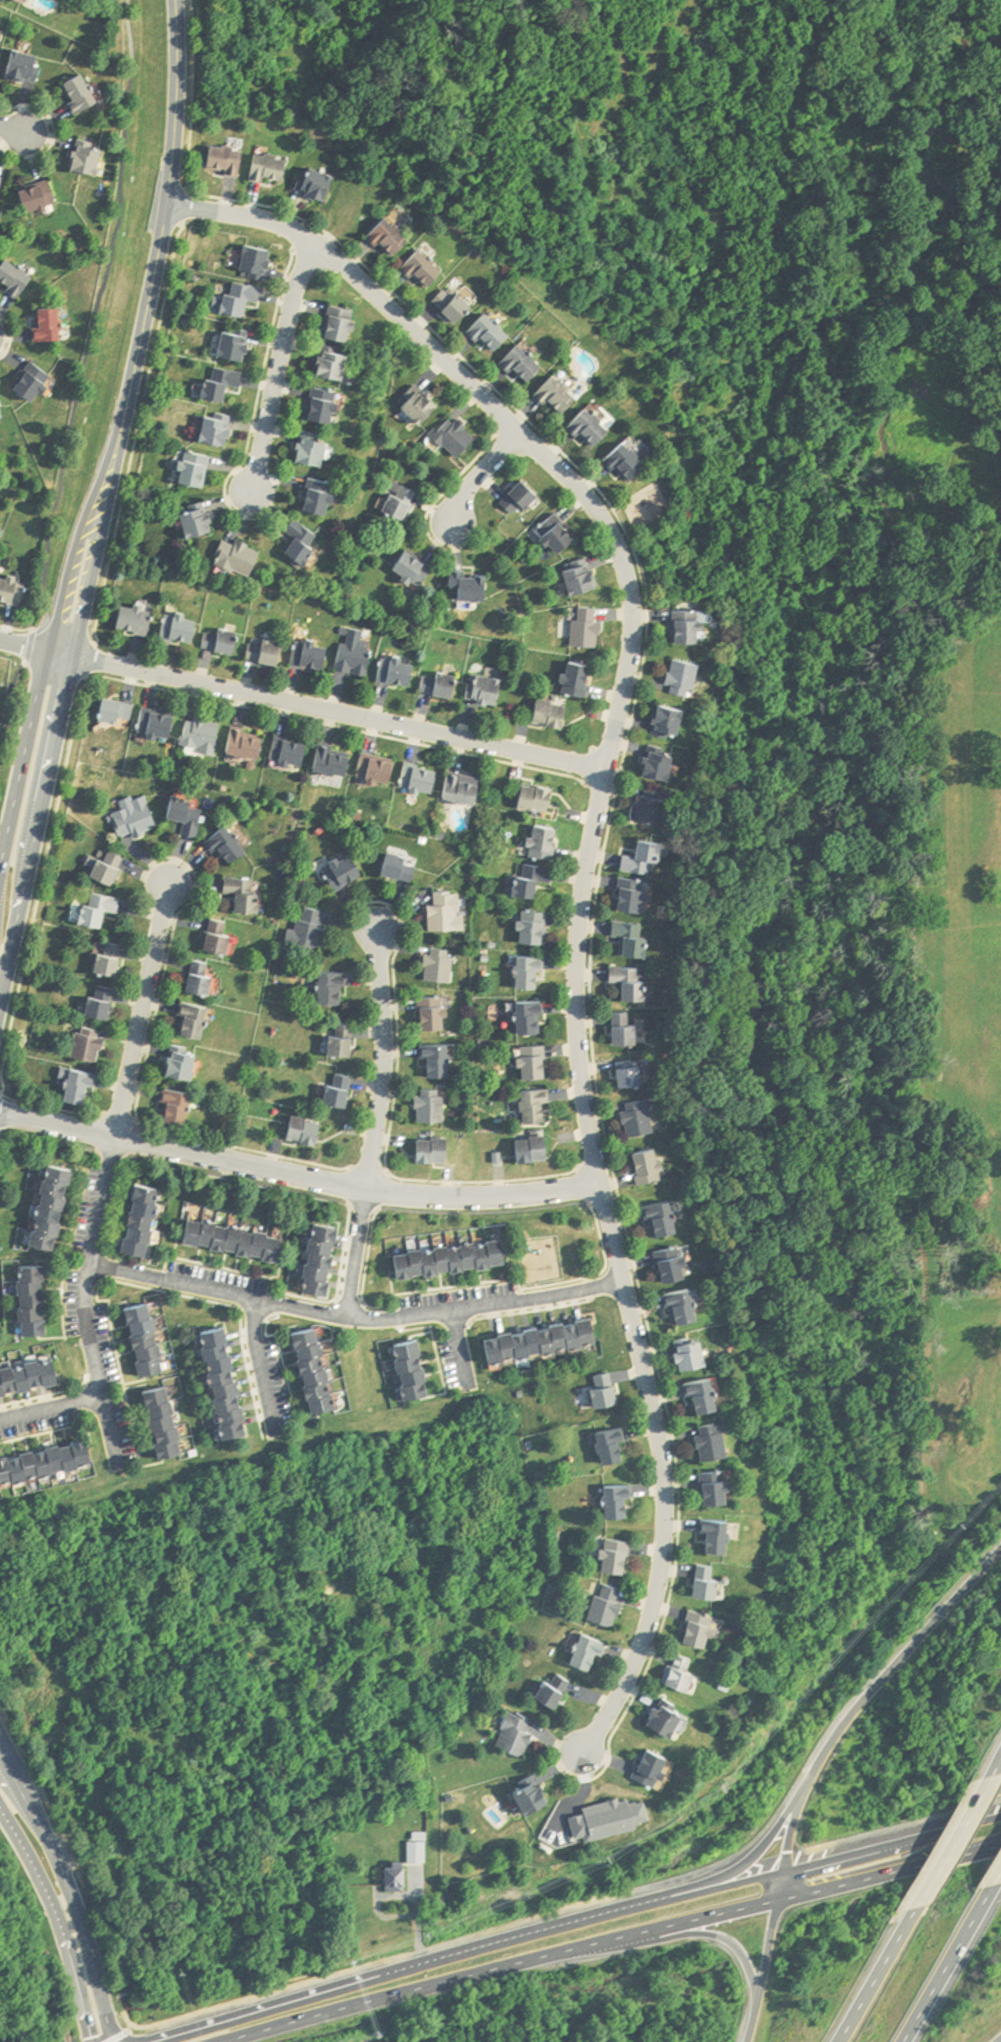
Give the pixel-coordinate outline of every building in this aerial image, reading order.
[(40,85),(48,59),(19,50),(11,77),(40,85)] [(67,84),(76,116),(102,108),(92,76),(67,84)] [(102,176),(108,151),(79,144),(73,169),(102,176)] [(211,171),(243,179),(249,153),(218,145),(211,171)] [(292,180),(289,156),(253,159),(255,184),(292,180)] [(300,193),(331,203),(340,178),(308,167),(300,193)] [(26,192),(32,215),(61,206),(54,184),(26,192)] [(413,243),(389,218),(371,235),(394,261),(413,243)] [(243,272),(269,281),(278,255),(252,246),(243,272)] [(449,274),(423,248),(404,267),(430,293),(449,274)] [(37,279),(9,260),(0,272),(0,282),(24,298),(37,279)] [(264,305),(267,290),(232,283),(226,314),(249,319),(252,302),(264,305)] [(480,310),(453,285),(437,302),(464,327),(480,310)] [(357,311),(332,306),(326,338),(357,344),(361,321),(355,320),(357,311)] [(65,310),(40,310),(40,343),(65,343),(65,310)] [(501,358),(519,336),(491,312),(473,333),(501,358)] [(251,363),(255,337),(227,332),(222,358),(251,363)] [(537,386),(552,367),(524,344),(509,363),(537,386)] [(320,376),(350,383),(356,353),(326,346),(320,376)] [(233,387),(244,389),(247,374),(216,368),(211,400),(230,404),(233,387)] [(57,380),(26,371),(20,395),(42,401),(43,395),(53,397),(57,380)] [(544,394),(568,420),(588,402),(563,376),(544,394)] [(348,397),(318,388),(308,419),(339,428),(348,397)] [(408,408),(429,428),(448,408),(427,388),(408,408)] [(620,434),(594,408),(576,426),(602,452),(620,434)] [(437,435),(463,461),(484,441),(457,415),(437,435)] [(235,446),(235,420),(206,420),(206,446),(235,446)] [(334,440),(304,436),(300,464),(329,469),(334,440)] [(657,468),(632,442),(612,462),(638,487),(657,468)] [(210,487),(210,463),(185,463),(185,487),(210,487)] [(334,518),(342,486),(315,480),(307,512),(334,518)] [(548,498),(529,481),(507,505),(519,516),(526,508),(533,514),(548,498)] [(383,512),(409,524),(422,495),(396,483),(383,512)] [(193,542),(220,535),(212,503),(185,510),(193,542)] [(585,542),(560,514),(541,531),(566,558),(585,542)] [(322,533),(295,523),(290,535),(296,537),(289,558),(316,568),(322,551),(317,549),(322,533)] [(255,580),(266,554),(229,539),(219,565),(255,580)] [(439,570),(410,550),(397,569),(426,589),(439,570)] [(606,588),(594,560),(568,571),(580,600),(606,588)] [(454,590),(464,590),(464,603),(496,603),(496,574),(454,574),(454,590)] [(0,575),(0,603),(24,610),(32,585),(0,575)] [(120,629),(150,638),(157,614),(127,605),(120,629)] [(604,649),(605,610),(582,610),(582,621),(576,621),(576,649),(604,649)] [(679,613),(679,646),(711,646),(711,613),(679,613)] [(199,646),(203,619),(168,614),(164,641),(199,646)] [(239,657),(244,636),(210,628),(206,650),(239,657)] [(339,672),(369,678),(376,644),(365,642),(367,633),(347,629),(339,672)] [(284,668),(289,645),(255,638),(251,661),(284,668)] [(303,638),(293,661),(324,675),(335,653),(303,638)] [(419,662),(384,660),(382,686),(418,688),(419,662)] [(670,694),(698,701),(706,668),(679,661),(670,694)] [(566,695),(590,701),(597,669),(573,663),(566,695)] [(458,702),(464,680),(430,672),(425,693),(458,702)] [(508,682),(472,675),(467,702),(503,709),(508,682)] [(138,706),(105,699),(100,721),(133,728),(138,706)] [(567,732),(574,709),(541,699),(534,723),(567,732)] [(690,710),(663,710),(663,740),(690,740),(690,710)] [(178,741),(178,713),(145,712),(144,740),(178,741)] [(191,717),(185,750),(219,756),(225,723),(191,717)] [(269,736),(234,730),(230,756),(265,762),(269,736)] [(272,761),(306,771),(314,747),(280,736),(272,761)] [(321,749),(317,773),(352,778),(356,754),(321,749)] [(645,778),(677,786),(685,758),(653,749),(645,778)] [(358,778),(392,790),(401,766),(366,754),(358,778)] [(443,774),(409,765),(402,788),(436,798),(443,774)] [(481,807),(485,780),(449,774),(445,802),(481,807)] [(553,816),(558,792),(525,785),(520,808),(553,816)] [(668,829),(675,796),(645,790),(638,823),(668,829)] [(200,801),(174,795),(169,817),(187,821),(184,835),(200,839),(204,817),(197,816),(200,801)] [(148,798),(113,811),(124,840),(159,827),(148,798)] [(210,841),(233,866),(251,850),(229,825),(210,841)] [(563,831),(538,828),(533,860),(558,864),(563,831)] [(625,873),(656,878),(658,865),(667,866),(670,847),(644,843),(641,861),(628,859),(625,873)] [(415,884),(423,862),(393,851),(385,872),(415,884)] [(325,869),(339,892),(368,875),(354,852),(325,869)] [(109,860),(101,858),(94,879),(116,886),(125,861),(110,856),(109,860)] [(543,899),(544,885),(557,886),(558,870),(525,867),(522,897),(543,899)] [(265,914),(265,893),(256,892),(256,880),(227,878),(226,894),(240,894),(239,913),(265,914)] [(653,914),(654,882),(624,882),(623,913),(653,914)] [(86,924),(106,928),(110,911),(122,914),(125,899),(93,892),(86,924)] [(436,905),(431,905),(431,931),(466,931),(465,892),(436,893),(436,905)] [(300,930),(291,928),(288,943),(322,951),(331,912),(305,906),(300,930)] [(525,913),(525,944),(552,944),(552,913),(525,913)] [(207,951),(234,955),(239,923),(212,919),(207,951)] [(625,956),(656,957),(657,936),(649,936),(649,923),(616,922),(616,937),(626,938),(625,956)] [(123,946),(97,948),(99,976),(126,973),(123,946)] [(456,982),(456,950),(429,950),(429,982),(456,982)] [(547,956),(522,956),(522,989),(547,989),(547,956)] [(217,996),(220,976),(211,975),(213,962),(196,960),(192,993),(217,996)] [(630,999),(658,1000),(658,980),(647,980),(647,967),(615,967),(615,982),(630,982),(630,999)] [(325,1004),(349,1005),(350,972),(326,971),(325,1004)] [(117,1000),(93,995),(89,1016),(114,1020),(117,1000)] [(423,997),(424,1030),(452,1030),(451,997),(423,997)] [(215,1008),(185,1001),(181,1021),(185,1021),(183,1034),(208,1040),(215,1008)] [(524,1001),(524,1033),(549,1033),(549,1001),(524,1001)] [(620,1044),(646,1045),(647,1020),(649,1020),(649,1012),(620,1012),(620,1044)] [(336,1056),(359,1055),(358,1025),(335,1026),(336,1056)] [(100,1064),(110,1036),(82,1027),(73,1054),(100,1064)] [(455,1045),(425,1045),(425,1060),(435,1060),(435,1077),(455,1077),(455,1045)] [(203,1050),(174,1046),(170,1077),(199,1081),(203,1050)] [(527,1078),(552,1078),(552,1046),(527,1046),(527,1078)] [(652,1085),(650,1062),(626,1063),(628,1086),(652,1085)] [(100,1073),(74,1069),(69,1102),(95,1106),(100,1073)] [(356,1105),(354,1076),(339,1077),(340,1085),(330,1086),(332,1107),(356,1105)] [(528,1089),(528,1122),(553,1122),(553,1089),(528,1089)] [(449,1091),(422,1090),(422,1122),(449,1122),(449,1091)] [(194,1123),(194,1091),(170,1091),(170,1123),(194,1123)] [(662,1133),(657,1100),(628,1104),(632,1137),(662,1133)] [(291,1141),(324,1145),(327,1120),(294,1116),(291,1141)] [(555,1161),(555,1137),(522,1137),(522,1161),(555,1161)] [(456,1138),(424,1138),(424,1163),(456,1163),(456,1138)] [(639,1184),(668,1184),(668,1152),(639,1152),(639,1184)] [(78,1170),(52,1165),(36,1246),(62,1251),(78,1170)] [(156,1258),(166,1189),(136,1184),(127,1254),(156,1258)] [(678,1201),(651,1207),(658,1239),(685,1233),(678,1201)] [(286,1261),(290,1234),(193,1219),(189,1246),(286,1261)] [(335,1295),(345,1227),(319,1223),(309,1291),(335,1295)] [(393,1249),(396,1274),(411,1272),(411,1268),(423,1268),(423,1271),(438,1269),(438,1266),(449,1265),(449,1267),(463,1266),(463,1262),(476,1261),(476,1263),(490,1263),(490,1259),(504,1258),(501,1234),(484,1236),(485,1241),(480,1241),(480,1238),(465,1241),(465,1237),(458,1238),(458,1246),(453,1247),(453,1240),(432,1242),(432,1248),(426,1248),(426,1243),(408,1246),(408,1247),(393,1249)] [(693,1281),(692,1248),(662,1250),(664,1282),(693,1281)] [(51,1336),(49,1266),(23,1267),(25,1337),(51,1336)] [(706,1322),(699,1288),(668,1295),(671,1309),(677,1308),(681,1327),(706,1322)] [(142,1377),(168,1373),(157,1304),(132,1308),(142,1377)] [(485,1334),(488,1358),(493,1356),(493,1358),(503,1356),(503,1352),(515,1350),(515,1353),(530,1351),(530,1347),(542,1346),(542,1348),(555,1347),(555,1343),(568,1341),(568,1343),(582,1341),(582,1338),(595,1337),(592,1314),(576,1316),(576,1319),(563,1321),(562,1318),(549,1320),(549,1322),(537,1325),(537,1322),(524,1324),(524,1327),(508,1329),(508,1327),(497,1328),(497,1331),(485,1334)] [(293,1329),(299,1354),(297,1354),(300,1370),(302,1369),(305,1380),(303,1381),(306,1395),(308,1394),(311,1407),(335,1401),(332,1388),(328,1388),(325,1377),(330,1376),(320,1337),(317,1337),(314,1323),(293,1329)] [(221,1433),(245,1428),(242,1414),(245,1413),(235,1391),(239,1390),(237,1378),(234,1378),(230,1365),(233,1365),(231,1350),(227,1350),(225,1339),(228,1339),(225,1324),(200,1328),(202,1342),(200,1343),(204,1356),(208,1356),(210,1365),(206,1365),(209,1383),(213,1382),(214,1393),(211,1394),(221,1433)] [(393,1340),(396,1353),(394,1354),(397,1370),(399,1370),(402,1380),(399,1380),(403,1396),(428,1390),(424,1375),(426,1374),(424,1361),(421,1362),(418,1351),(421,1350),(417,1334),(393,1340)] [(682,1339),(684,1370),(713,1368),(711,1337),(682,1339)] [(65,1386),(60,1359),(0,1370),(0,1397),(65,1386)] [(625,1404),(619,1373),(596,1377),(603,1408),(625,1404)] [(726,1411),(720,1378),(689,1384),(692,1399),(703,1397),(706,1415),(726,1411)] [(187,1455),(176,1387),(150,1391),(161,1459),(187,1455)] [(732,1461),(732,1425),(706,1425),(706,1461),(732,1461)] [(606,1431),(606,1463),(632,1463),(632,1431),(606,1431)] [(99,1467),(94,1441),(0,1460),(0,1486),(99,1467)] [(737,1506),(737,1473),(709,1473),(709,1506),(737,1506)] [(638,1487),(613,1487),(613,1519),(638,1519),(638,1487)] [(713,1534),(713,1554),(738,1554),(738,1521),(707,1521),(707,1534),(713,1534)] [(634,1574),(634,1543),(608,1543),(608,1574),(634,1574)] [(701,1598),(727,1600),(729,1580),(720,1580),(721,1567),(704,1566),(701,1598)] [(594,1622),(620,1627),(627,1590),(602,1584),(594,1622)] [(688,1643),(716,1649),(723,1616),(694,1611),(688,1643)] [(610,1641),(585,1634),(577,1665),(602,1672),(610,1641)] [(693,1694),(704,1676),(693,1669),(698,1662),(685,1655),(670,1680),(693,1694)] [(577,1682),(558,1672),(542,1701),(561,1711),(577,1682)] [(692,1713),(663,1703),(654,1727),(682,1737),(692,1713)] [(527,1758),(541,1723),(514,1712),(499,1746),(527,1758)] [(637,1779),(661,1790),(675,1760),(651,1749),(637,1779)] [(557,1804),(542,1775),(518,1788),(534,1817),(557,1804)] [(411,1864),(429,1864),(429,1842),(411,1842),(411,1864)] [(391,1866),(391,1892),(410,1892),(410,1866),(391,1866)]
